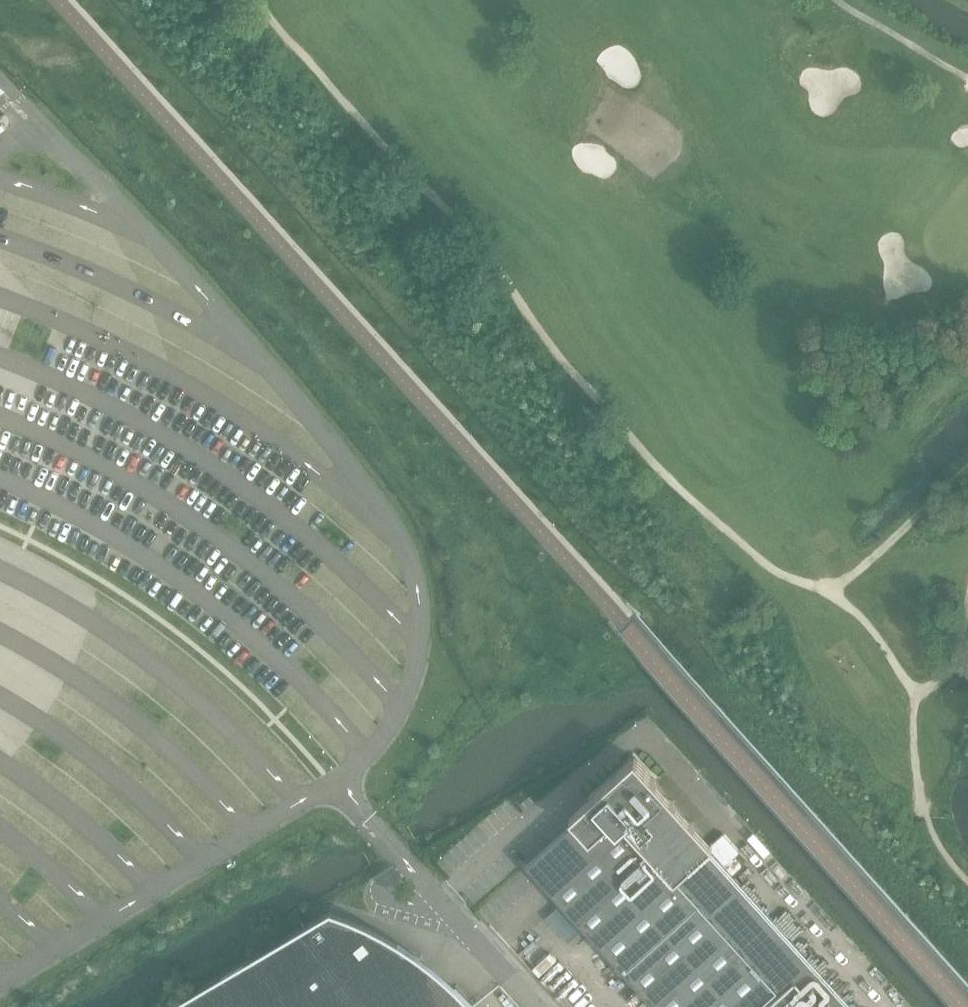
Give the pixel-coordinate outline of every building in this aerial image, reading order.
[(780,928),(707,848),(713,843),(664,790),(634,757),(569,816),(574,821),(526,865),(655,1006),(853,1006),(780,928)] [(489,1004),(475,990),(472,986),(454,970),(436,956),(416,942),(399,933),(382,924),(365,916),(347,909),(181,1006),(485,1006),(489,1004)]
